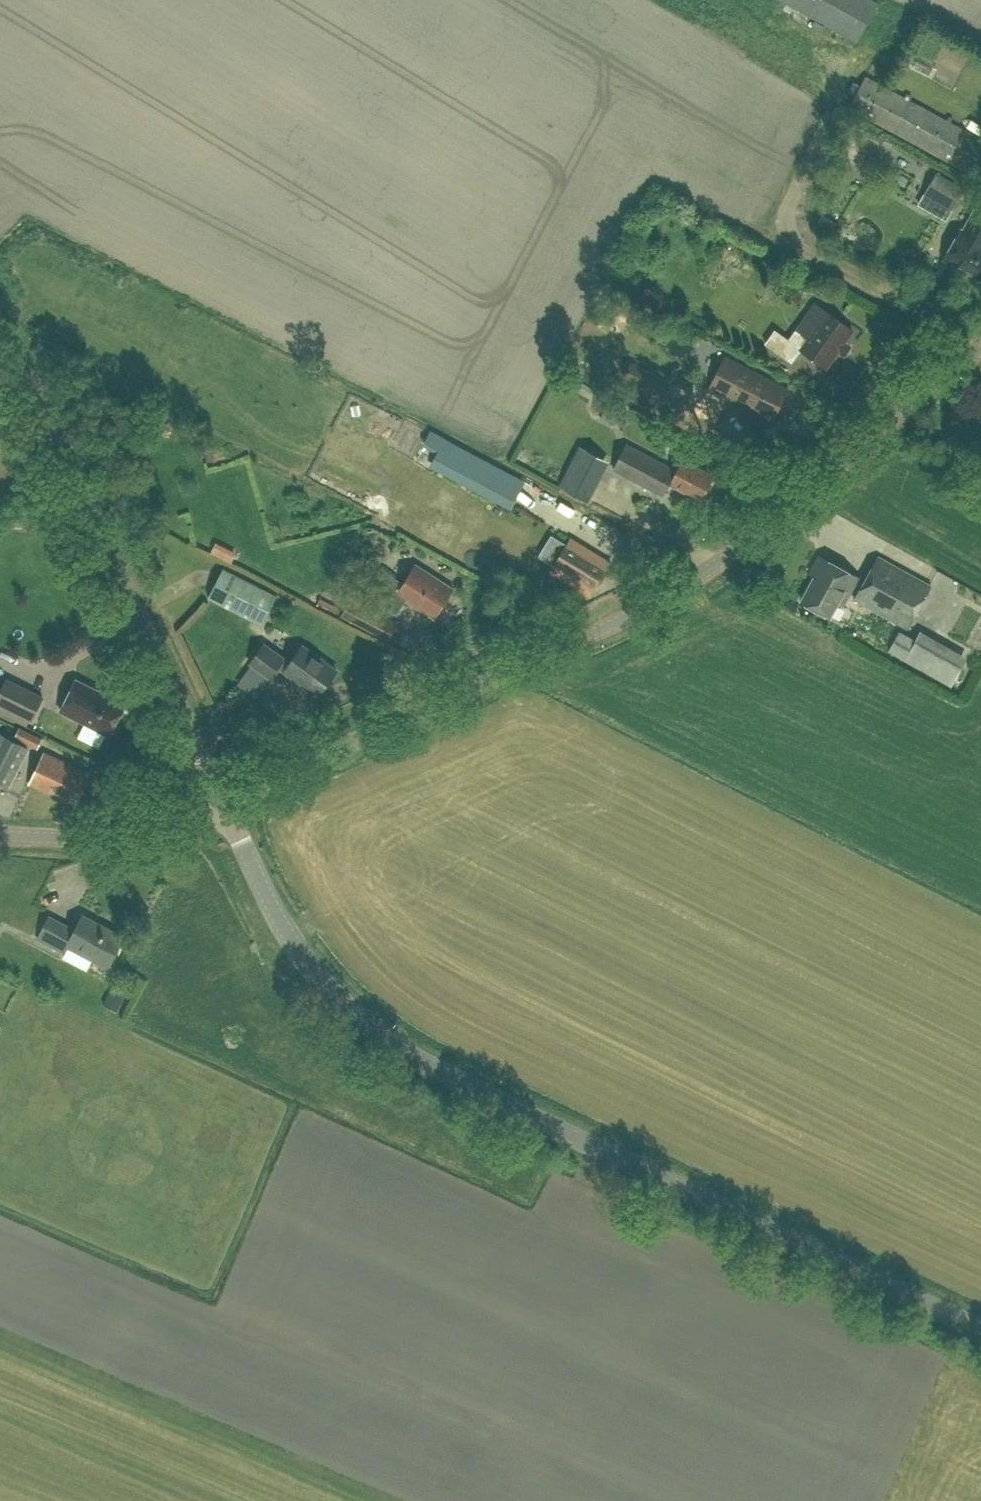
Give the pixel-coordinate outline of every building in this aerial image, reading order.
[(871,0),(782,0),(858,42),(878,4),(871,0)] [(866,76),(849,107),(977,176),(980,168),(980,138),(866,76)] [(931,197),(961,208),(969,185),(939,175),(931,197)] [(978,206),(964,231),(962,229),(945,258),(980,279),(980,208),(978,206)] [(853,330),(828,312),(808,338),(796,330),(789,340),(776,330),(766,343),(792,362),(802,349),(826,366),(853,330)] [(787,389),(724,359),(709,390),(771,421),(787,389)] [(668,382),(631,362),(623,377),(660,396),(668,382)] [(446,438),(432,466),(509,507),(524,479),(446,438)] [(676,471),(627,445),(614,470),(663,496),(669,484),(701,501),(714,476),(682,459),(676,471)] [(609,462),(580,446),(559,486),(588,501),(609,462)] [(613,564),(572,539),(565,550),(553,543),(547,554),(558,561),(551,573),(592,598),(613,564)] [(859,577),(820,555),(815,565),(820,568),(802,600),(830,616),(838,603),(843,605),(859,577)] [(933,587),(879,556),(854,599),(908,630),(933,587)] [(454,590),(417,566),(398,595),(435,619),(454,590)] [(277,595),(223,568),(208,597),(262,624),(277,595)] [(398,622),(351,598),(341,616),(388,641),(398,622)] [(967,658),(922,632),(915,643),(899,634),(889,651),(951,686),(967,658)] [(290,662),(264,643),(250,662),(270,676),(277,666),(318,695),(337,669),(302,644),(290,662)] [(0,686),(0,712),(28,726),(43,696),(6,678),(2,687),(0,686)] [(125,703),(75,679),(60,710),(109,735),(116,720),(121,719),(125,711),(123,707),(125,703)] [(44,738),(21,727),(15,738),(39,749),(44,738)] [(0,733),(0,782),(10,787),(30,749),(0,733)] [(89,773),(43,752),(29,783),(75,804),(89,773)] [(123,936),(83,915),(75,930),(49,916),(37,938),(64,952),(68,945),(108,966),(123,936)] [(128,994),(114,986),(104,1004),(118,1011),(128,994)]
